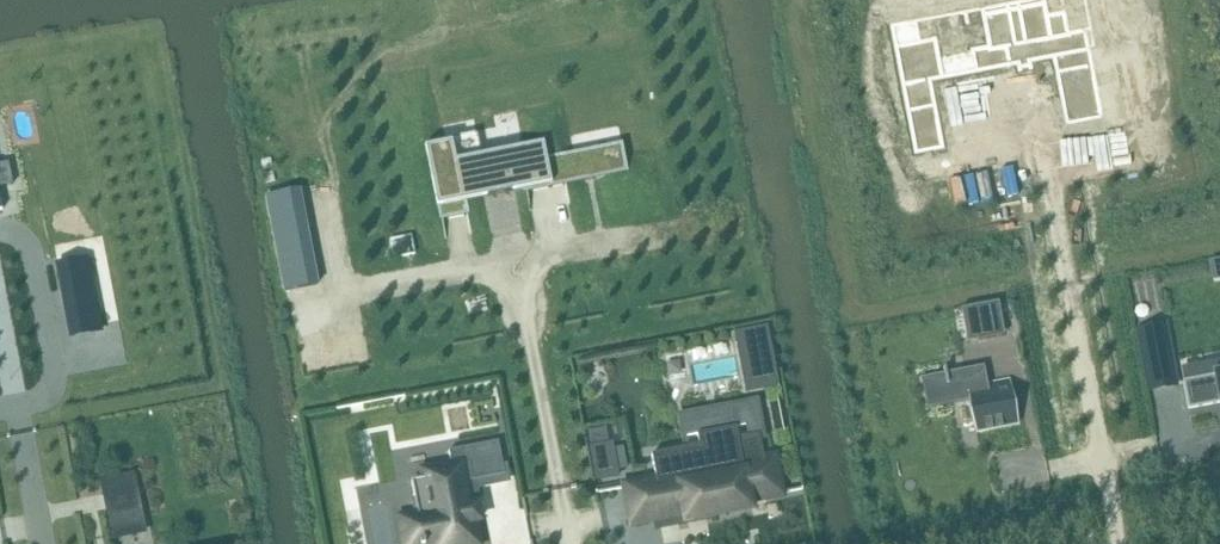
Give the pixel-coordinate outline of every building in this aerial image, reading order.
[(988,45),(968,49),(972,72),(992,68),(1053,58),(1066,125),(1103,118),(1087,28),(1068,32),(1065,12),(1048,15),(1046,1),(982,13),(984,26),(988,45)] [(936,38),(894,45),(901,85),(904,100),(913,153),(943,148),(933,95),(931,80),(943,78),(936,38)] [(450,144),(426,149),(429,167),(437,207),(549,185),(563,182),(563,186),(626,174),(626,170),(621,145),(545,160),(542,146),(454,163),(450,144)] [(12,186),(8,163),(0,165),(0,189),(12,186)] [(299,190),(264,197),(282,293),(318,286),(299,190)] [(86,259),(57,264),(72,338),(100,332),(86,259)] [(1207,266),(1212,287),(1219,285),(1219,263),(1207,266)] [(998,302),(960,309),(966,343),(1004,336),(998,302)] [(1167,324),(1134,330),(1140,363),(1173,356),(1167,324)] [(767,326),(733,332),(744,394),(778,387),(767,326)] [(1182,381),(1187,410),(1217,405),(1219,418),(1219,359),(1209,361),(1211,371),(1212,375),(1182,381)] [(982,367),(921,380),(926,408),(972,398),(973,405),(978,432),(980,432),(1016,426),(1010,391),(1009,381),(985,385),(982,367)] [(698,447),(688,449),(682,450),(650,456),(655,479),(622,485),(630,526),(652,522),(683,516),(684,524),(754,511),(752,504),(783,498),(775,455),(762,457),(761,455),(759,441),(758,435),(752,404),(681,417),(686,438),(696,436),(698,447)] [(410,481),(416,511),(416,512),(418,520),(422,543),(480,543),(476,525),(480,524),(479,517),(477,505),(472,506),(470,495),(468,481),(504,475),(502,466),(498,442),(447,451),(449,461),(452,473),(429,477),(423,478),(419,479),(410,481)] [(589,446),(588,447),(594,482),(618,477),(617,468),(613,451),(612,442),(609,443),(589,446)] [(134,473),(98,480),(106,521),(142,513),(134,473)]
